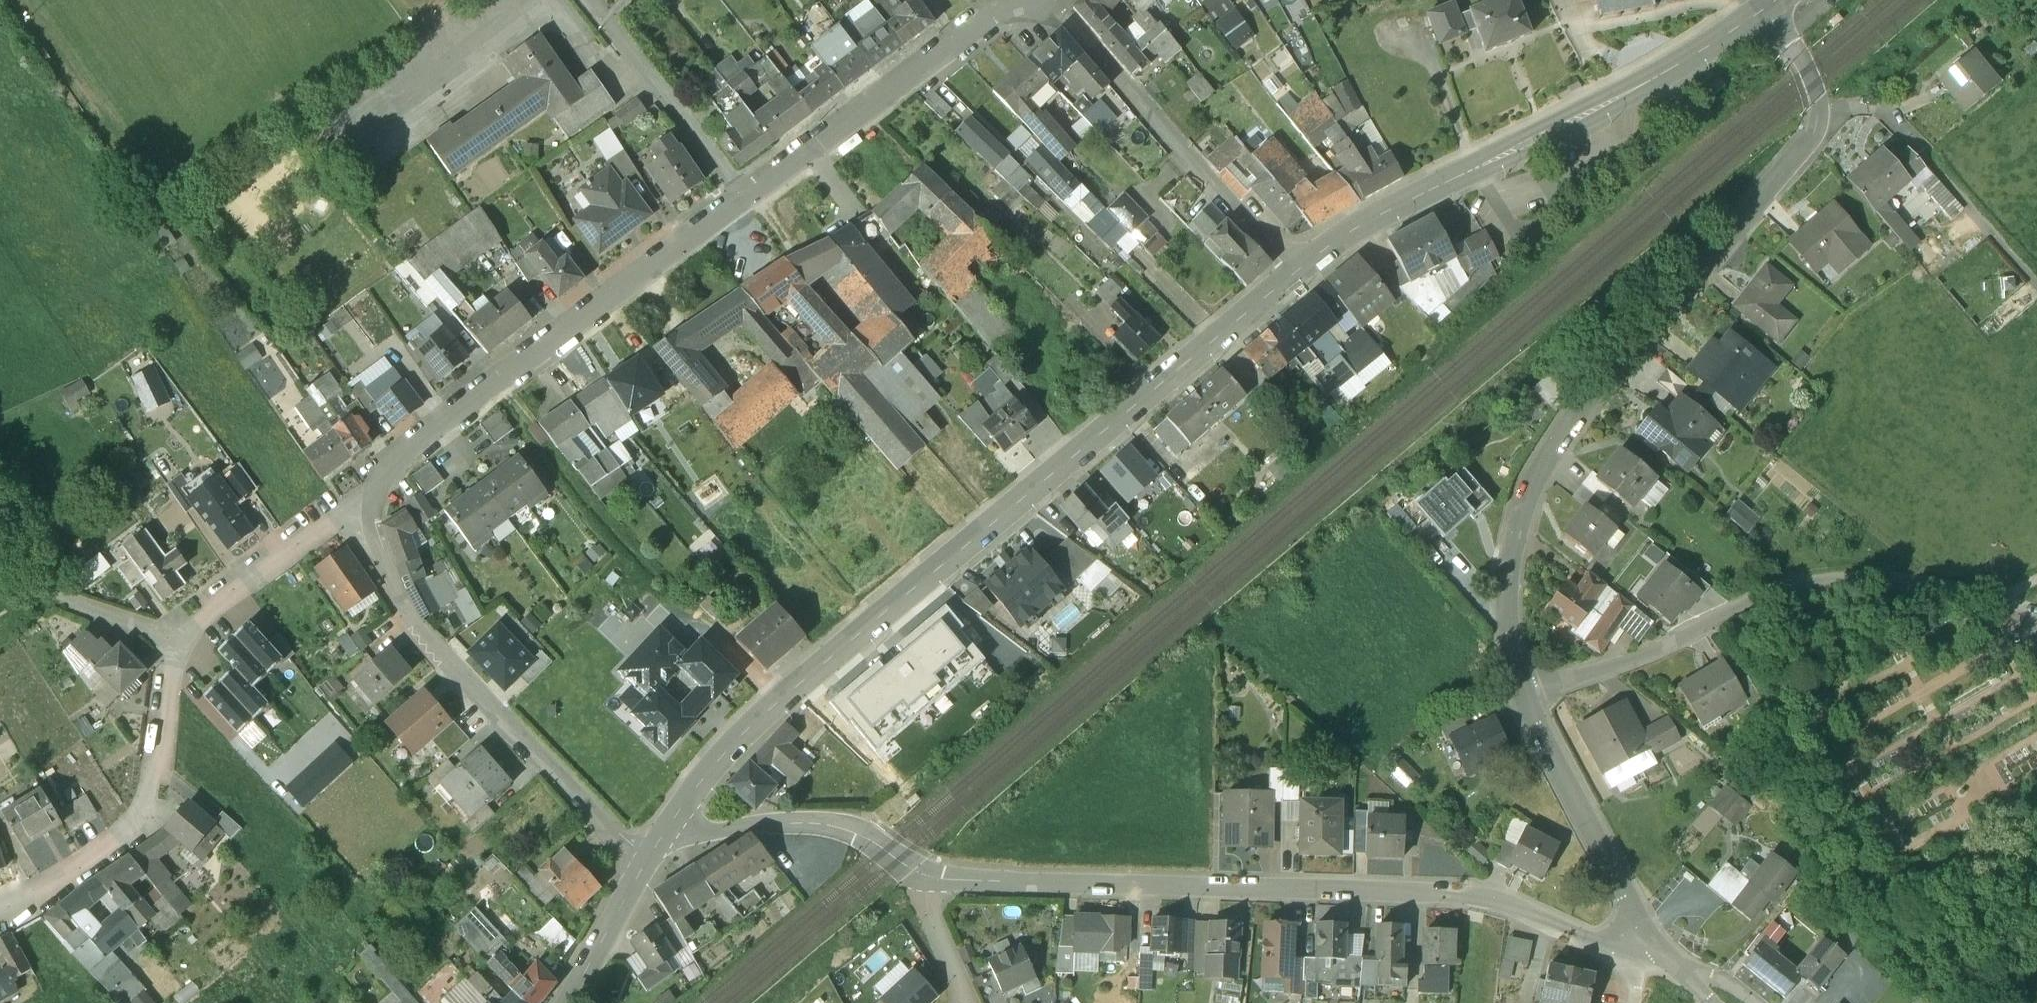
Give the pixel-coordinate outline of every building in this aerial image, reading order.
[(869,2),(876,12),(885,5),(891,0),(872,0),(869,2)] [(902,8),(900,4),(894,8),(897,12),(893,15),(897,21),(888,28),(902,47),(933,24),(916,0),(912,0),(902,8)] [(1089,0),(1081,0),(1073,9),(1101,41),(1112,30),(1115,28),(1105,16),(1104,17),(1089,0)] [(1104,17),(1105,16),(1106,15),(1109,11),(1120,0),(1089,0),(1104,17)] [(1143,12),(1144,14),(1146,12),(1155,4),(1152,0),(1133,0),(1143,12)] [(1213,23),(1234,9),(1228,0),(1195,0),(1213,23)] [(1468,13),(1475,30),(1485,53),(1530,35),(1515,0),(1499,0),(1468,13)] [(1574,4),(1590,1),(1591,3),(1595,3),(1598,16),(1596,20),(1598,21),(1600,18),(1616,15),(1617,18),(1619,18),(1619,14),(1633,11),(1633,15),(1636,15),(1635,11),(1651,8),(1654,10),(1656,8),(1653,6),(1665,4),(1674,3),(1674,0),(1574,0),(1574,4)] [(1453,4),(1426,15),(1439,46),(1475,30),(1468,13),(1458,17),(1453,4)] [(876,12),(880,17),(889,10),(885,5),(876,12)] [(629,15),(636,23),(647,15),(640,6),(629,15)] [(876,13),(846,35),(858,50),(888,28),(880,17),(876,12),(875,12),(876,13)] [(1157,26),(1146,12),(1144,14),(1143,12),(1133,20),(1146,36),(1157,26)] [(1235,13),(1217,27),(1233,48),(1251,35),(1235,13)] [(1146,36),(1135,46),(1141,54),(1152,45),(1166,32),(1160,24),(1146,36)] [(858,50),(846,35),(845,36),(839,28),(810,49),(825,67),(843,91),(872,70),(858,50)] [(888,28),(858,50),(872,70),(902,47),(888,28)] [(1109,86),(1061,30),(1027,61),(1049,83),(1051,86),(1063,76),(1072,86),(1077,82),(1093,100),(1109,86)] [(1142,57),(1137,58),(1112,30),(1101,41),(1132,76),(1139,71),(1141,73),(1149,66),(1149,65),(1150,64),(1149,62),(1147,63),(1142,57)] [(1166,32),(1152,45),(1154,48),(1159,53),(1173,41),(1166,32)] [(547,111),(566,139),(614,105),(590,71),(573,84),(539,36),(502,62),(517,83),(453,128),(451,125),(426,142),(452,178),(547,111)] [(1159,53),(1157,54),(1165,64),(1181,51),(1173,41),(1159,53)] [(790,72),(774,52),(766,58),(782,77),(786,82),(799,72),(795,68),(790,72)] [(1972,52),(1954,67),(1955,68),(1940,81),(1966,112),(1999,84),(1972,52)] [(736,66),(730,58),(715,70),(728,87),(744,75),(737,66),(736,66)] [(754,67),(747,58),(737,66),(744,75),(753,88),(763,81),(753,68),(754,67)] [(782,77),(766,58),(754,67),(753,68),(763,81),(765,80),(770,86),(782,77)] [(1049,83),(1027,61),(993,92),(1004,105),(1015,115),(1036,95),(1049,83)] [(825,67),(793,91),(811,115),(843,91),(825,67)] [(702,80),(715,97),(728,87),(715,70),(702,80)] [(744,75),(728,87),(738,98),(738,99),(753,88),(744,75)] [(1214,93),(1200,75),(1187,84),(1201,103),(1214,93)] [(1077,82),(1072,86),(1063,76),(1051,86),(1083,118),(1093,108),(1096,104),(1093,100),(1077,82)] [(782,77),(770,86),(781,100),(792,91),(786,82),(782,77)] [(1335,89),(1349,116),(1363,108),(1350,82),(1335,89)] [(715,97),(709,100),(718,113),(738,98),(728,87),(715,97)] [(781,100),(754,120),(772,144),(811,115),(793,91),(792,91),(781,100)] [(951,110),(934,93),(924,103),(941,120),(951,110)] [(1278,104),(1288,117),(1301,107),(1291,94),(1278,104)] [(1036,95),(1015,115),(1025,125),(1048,151),(1049,152),(1060,140),(1062,139),(1039,112),(1045,105),(1036,95)] [(1330,116),(1316,95),(1301,107),(1288,117),(1314,149),(1318,145),(1317,144),(1321,141),(1339,129),(1330,116)] [(738,99),(738,98),(718,113),(733,133),(718,144),(738,170),(772,144),(754,120),(754,119),(738,99)] [(638,101),(616,116),(624,127),(645,112),(638,101)] [(1093,108),(1083,118),(1086,121),(1108,144),(1123,129),(1099,102),(1096,104),(1093,108)] [(1349,116),(1346,118),(1340,109),(1330,116),(1339,129),(1343,136),(1357,130),(1370,122),(1363,108),(1349,116)] [(1018,166),(968,119),(955,133),(1004,179),(1018,166)] [(1390,154),(1370,122),(1357,130),(1343,136),(1380,191),(1403,178),(1390,154)] [(1343,136),(1339,129),(1321,141),(1327,148),(1334,143),(1342,154),(1337,158),(1350,177),(1363,200),(1380,191),(1343,136)] [(1032,137),(1019,150),(1028,160),(1042,147),(1032,137)] [(668,138),(650,150),(659,162),(677,149),(668,138)] [(1060,140),(1049,152),(1060,163),(1071,153),(1060,140)] [(1235,140),(1209,162),(1220,174),(1245,152),(1235,140)] [(1318,145),(1314,149),(1337,176),(1359,202),(1363,200),(1350,177),(1337,158),(1342,154),(1334,143),(1327,148),(1321,141),(1317,144),(1318,145)] [(1306,182),(1270,142),(1251,157),(1256,164),(1286,198),(1306,182)] [(1042,147),(1028,160),(1060,195),(1074,181),(1042,147)] [(1883,149),(1847,179),(1875,211),(1883,204),(1910,180),(1914,176),(1926,166),(1908,147),(1894,160),(1883,149)] [(659,162),(648,169),(672,204),(702,183),(678,148),(677,149),(659,162)] [(623,152),(604,165),(608,171),(609,170),(620,185),(637,173),(623,152)] [(1245,152),(1220,174),(1242,201),(1253,192),(1250,189),(1257,182),(1247,170),(1256,164),(1251,157),(1245,152)] [(1286,198),(1256,164),(1247,170),(1257,182),(1250,189),(1253,192),(1287,230),(1302,217),(1286,198)] [(1031,179),(1018,166),(1004,179),(1018,192),(1026,185),(1031,179)] [(1934,176),(1926,166),(1914,176),(1922,185),(1934,176)] [(950,195),(921,167),(901,188),(918,205),(930,216),(950,195)] [(598,204),(575,221),(599,253),(624,235),(623,232),(648,214),(635,196),(631,200),(620,185),(609,170),(608,171),(586,187),(598,204)] [(1306,182),(1286,198),(1302,217),(1312,228),(1359,202),(1337,176),(1312,189),(1306,182)] [(1964,209),(1934,176),(1922,185),(1943,209),(1946,213),(1952,219),(1964,209)] [(1018,192),(1004,179),(992,193),(1009,209),(1022,196),(1018,192)] [(1078,185),(1074,181),(1060,195),(1065,199),(1066,199),(1072,205),(1078,199),(1087,191),(1080,183),(1078,185)] [(1050,207),(1026,185),(1018,192),(1022,196),(1042,215),(1050,207)] [(901,188),(872,215),(885,232),(887,234),(895,227),(918,205),(901,188)] [(1103,207),(1087,191),(1078,199),(1095,216),(1103,207)] [(1149,218),(1124,193),(1106,210),(1128,233),(1131,235),(1149,218)] [(950,195),(930,216),(951,237),(973,216),(950,195)] [(1870,246),(1833,204),(1820,216),(1821,217),(1791,243),(1816,273),(1846,247),(1856,258),(1870,246)] [(1911,236),(1883,204),(1875,211),(1902,243),(1911,236)] [(202,205),(193,212),(203,224),(212,216),(202,205)] [(1226,222),(1210,205),(1193,222),(1209,238),(1226,222)] [(1128,233),(1103,207),(1095,216),(1087,225),(1091,230),(1112,249),(1128,233)] [(480,208),(406,261),(425,283),(438,272),(446,281),(501,241),(480,208)] [(1943,209),(1932,218),(1935,222),(1946,213),(1943,209)] [(991,211),(980,223),(988,230),(999,219),(991,211)] [(885,232),(872,215),(859,223),(872,239),(885,232)] [(951,237),(950,238),(927,262),(920,269),(942,292),(962,271),(995,237),(988,230),(980,223),(973,216),(951,237)] [(1434,216),(1388,241),(1398,260),(1410,282),(1411,283),(1428,273),(1431,278),(1449,268),(1447,263),(1457,258),(1453,251),(1434,216)] [(154,228),(168,249),(180,242),(166,220),(154,228)] [(1209,238),(1193,222),(1187,227),(1221,261),(1226,256),(1209,238)] [(1244,239),(1226,222),(1209,238),(1226,256),(1221,261),(1246,288),(1270,263),(1245,238),(1244,239)] [(859,223),(829,241),(842,258),(856,274),(870,291),(886,276),(861,246),(872,239),(859,223)] [(927,262),(895,227),(887,234),(899,250),(904,246),(920,269),(927,262)] [(1112,249),(1091,230),(1075,246),(1099,268),(1114,252),(1112,249)] [(1486,260),(1474,239),(1453,251),(1457,258),(1447,263),(1449,268),(1431,278),(1444,302),(1468,280),(1464,273),(1488,260),(1497,276),(1509,264),(1488,232),(1484,234),(1495,255),(1486,260)] [(1495,255),(1484,234),(1474,239),(1486,260),(1495,255)] [(995,237),(962,271),(977,286),(1011,253),(995,237)] [(841,259),(828,242),(804,253),(815,275),(824,270),(838,288),(856,274),(842,258),(841,259)] [(381,254),(394,271),(406,261),(393,244),(381,254)] [(558,265),(541,244),(525,257),(548,286),(558,300),(583,281),(566,259),(558,265)] [(804,253),(785,262),(801,281),(815,275),(804,253)] [(548,286),(525,257),(519,262),(540,293),(548,286)] [(1357,259),(1326,285),(1349,313),(1356,321),(1372,308),(1376,314),(1391,302),(1392,301),(1381,287),(1357,259)] [(1410,282),(1398,260),(1385,271),(1391,278),(1400,288),(1410,282)] [(1497,276),(1488,260),(1464,273),(1468,280),(1476,294),(1490,281),(1497,276)] [(425,283),(406,261),(394,271),(426,308),(438,299),(425,283)] [(785,262),(741,291),(758,310),(764,317),(792,298),(807,287),(801,281),(785,262)] [(1766,267),(1735,307),(1779,342),(1792,325),(1772,310),(1791,286),(1766,267)] [(962,271),(942,292),(955,307),(956,308),(977,287),(977,286),(962,271)] [(446,281),(438,272),(425,283),(438,299),(454,317),(463,328),(477,316),(446,281)] [(870,291),(856,274),(838,288),(846,299),(870,325),(886,311),(870,291)] [(886,276),(870,291),(886,311),(894,320),(910,305),(886,276)] [(1400,288),(1391,278),(1381,287),(1392,301),(1391,302),(1396,308),(1409,298),(1400,288)] [(1110,279),(1095,293),(1107,305),(1116,297),(1122,291),(1110,279)] [(1444,302),(1426,318),(1437,330),(1476,294),(1468,280),(1444,302)] [(1349,313),(1326,285),(1313,296),(1336,323),(1349,313)] [(850,335),(807,287),(792,298),(797,304),(796,305),(833,345),(830,347),(833,350),(850,335)] [(1015,333),(977,287),(956,308),(993,352),(1015,333)] [(741,291),(675,335),(688,351),(701,342),(704,345),(738,323),(756,311),(758,310),(741,291)] [(477,316),(463,328),(487,355),(531,321),(523,311),(528,307),(520,298),(516,302),(508,292),(477,316)] [(1313,296),(1282,321),(1305,349),(1306,348),(1327,331),(1336,323),(1313,296)] [(1116,297),(1107,305),(1110,308),(1119,300),(1116,297)] [(426,308),(437,323),(441,328),(454,317),(438,299),(426,308)] [(1119,300),(1110,308),(1126,324),(1134,315),(1119,300)] [(794,355),(756,311),(738,323),(779,368),(794,355)] [(870,325),(854,339),(876,363),(876,364),(883,371),(902,357),(900,355),(913,343),(894,320),(886,311),(870,325)] [(1159,339),(1135,315),(1126,324),(1112,338),(1136,362),(1159,339)] [(1282,321),(1265,336),(1276,350),(1274,351),(1286,365),(1299,354),(1305,349),(1282,321)] [(441,328),(437,323),(419,336),(410,343),(438,380),(465,359),(444,333),(441,328)] [(1327,331),(1306,348),(1317,362),(1321,368),(1325,372),(1339,389),(1355,376),(1345,364),(1341,359),(1346,354),(1342,349),(1327,331)] [(1391,364),(1364,332),(1356,338),(1364,348),(1361,351),(1371,363),(1378,372),(1380,374),(1391,364)] [(1774,369),(1730,334),(1718,349),(1720,350),(1712,361),(1702,353),(1687,372),(1702,384),(1713,392),(1727,402),(1750,374),(1762,384),(1774,369)] [(675,335),(674,335),(654,349),(703,408),(720,395),(723,393),(688,351),(675,335)] [(833,350),(810,371),(816,378),(835,400),(876,363),(854,339),(850,335),(833,350)] [(1265,336),(1222,372),(1245,398),(1286,365),(1274,351),(1276,350),(1265,336)] [(1356,338),(1342,349),(1346,354),(1341,359),(1345,364),(1361,351),(1364,348),(1356,338)] [(1317,362),(1306,348),(1305,349),(1299,354),(1310,366),(1315,362),(1315,363),(1317,362)] [(1361,351),(1345,364),(1355,376),(1371,363),(1361,351)] [(812,359),(806,352),(799,358),(805,365),(812,359)] [(799,358),(794,355),(779,368),(776,370),(797,394),(816,378),(805,365),(799,358)] [(1015,378),(997,356),(986,365),(1004,386),(1015,378)] [(940,400),(902,357),(883,371),(876,364),(863,377),(908,428),(940,400)] [(362,384),(366,389),(393,370),(384,358),(358,378),(362,384)] [(639,358),(605,381),(630,420),(665,397),(639,358)] [(908,428),(863,377),(876,364),(876,363),(835,400),(897,471),(925,447),(908,428)] [(1371,363),(1355,376),(1363,386),(1378,372),(1371,363)] [(1325,372),(1321,368),(1317,371),(1321,376),(1325,372)] [(714,423),(714,424),(734,450),(797,394),(776,370),(775,369),(731,408),(714,423)] [(393,370),(366,389),(380,408),(388,418),(387,419),(390,423),(391,422),(395,427),(411,415),(408,411),(418,404),(393,370)] [(1689,388),(1667,370),(1656,383),(1678,401),(1681,397),(1689,388)] [(155,371),(133,380),(146,408),(167,398),(155,371)] [(1199,391),(1189,401),(1188,400),(1166,420),(1167,421),(1190,446),(1245,398),(1222,372),(1199,391)] [(1339,389),(1325,372),(1321,376),(1317,379),(1331,395),(1339,389)] [(329,375),(306,391),(312,400),(332,388),(339,399),(344,396),(329,375)] [(1355,376),(1339,389),(1350,402),(1366,389),(1363,386),(1355,376)] [(82,380),(65,390),(73,403),(90,393),(82,380)] [(605,381),(577,399),(589,417),(604,437),(630,420),(605,381)] [(366,389),(362,384),(351,392),(357,401),(368,416),(380,408),(366,389)] [(1713,392),(1702,384),(1696,391),(1707,400),(1713,392)] [(339,399),(332,388),(312,400),(333,431),(351,418),(345,410),(338,399),(339,399)] [(1713,392),(1707,400),(1721,410),(1727,402),(1713,392)] [(703,408),(714,423),(731,408),(720,395),(703,408)] [(1716,424),(1681,397),(1678,401),(1659,424),(1650,417),(1637,433),(1680,468),(1716,424)] [(589,417),(577,399),(571,404),(584,420),(589,417)] [(324,440),(334,432),(333,431),(312,400),(298,411),(315,434),(318,431),(324,440)] [(990,421),(982,428),(993,442),(1003,453),(1036,426),(1015,400),(990,421)] [(357,401),(345,410),(351,418),(358,429),(362,426),(363,427),(371,421),(368,416),(357,401)] [(571,403),(539,425),(551,441),(556,448),(568,440),(588,426),(584,420),(571,404),(571,403)] [(978,405),(959,420),(986,449),(993,442),(982,428),(990,421),(978,405)] [(506,421),(499,411),(480,426),(487,435),(506,421)] [(351,418),(333,431),(334,432),(352,459),(369,446),(363,436),(367,433),(363,427),(362,426),(358,429),(351,418)] [(506,421),(487,435),(494,444),(513,430),(506,421)] [(1190,446),(1167,421),(1155,431),(1177,457),(1190,446)] [(551,441),(539,425),(529,431),(541,449),(551,441)] [(324,440),(304,455),(322,481),(352,459),(334,432),(324,440)] [(568,440),(556,448),(577,472),(588,464),(568,440)] [(620,442),(607,451),(619,469),(631,460),(620,442)] [(1103,473),(1130,503),(1156,479),(1128,449),(1103,473)] [(588,464),(577,472),(598,497),(613,488),(626,479),(619,469),(607,451),(588,464)] [(1656,479),(1621,451),(1599,479),(1596,482),(1611,494),(1631,510),(1637,502),(1653,482),(1656,479)] [(548,496),(518,457),(511,462),(509,459),(497,468),(499,471),(500,471),(526,506),(526,507),(529,510),(548,496)] [(631,460),(619,469),(626,479),(635,472),(631,467),(634,465),(631,460)] [(430,463),(411,477),(418,487),(437,472),(430,463)] [(210,469),(189,485),(194,491),(190,494),(192,498),(218,479),(210,469)] [(252,493),(235,471),(222,481),(239,503),(252,493)] [(526,506),(500,471),(499,471),(482,485),(508,520),(526,507),(526,506)] [(1491,504),(1462,471),(1446,485),(1443,482),(1416,505),(1443,536),(1467,515),(1472,521),(1491,504)] [(437,472),(418,487),(425,496),(444,482),(437,472)] [(1611,494),(1596,482),(1599,479),(1592,473),(1581,486),(1603,503),(1611,494)] [(189,485),(181,475),(166,485),(186,514),(195,507),(189,500),(192,498),(190,494),(194,491),(189,485)] [(192,498),(189,500),(195,507),(207,524),(208,524),(233,505),(234,506),(237,504),(218,479),(192,498)] [(1669,494),(1653,482),(1637,502),(1652,515),(1669,494)] [(508,520),(482,485),(464,498),(463,499),(490,534),(490,533),(508,520)] [(1603,503),(1581,486),(1572,498),(1585,508),(1586,507),(1595,514),(1603,503)] [(1100,506),(1083,487),(1060,508),(1070,519),(1083,535),(1091,528),(1094,532),(1098,529),(1099,528),(1096,524),(1107,514),(1106,513),(1100,506)] [(421,494),(406,504),(421,527),(436,517),(421,494)] [(490,534),(463,499),(464,498),(461,495),(449,504),(452,507),(445,512),(474,552),(493,537),(490,533),(490,534)] [(1109,498),(1100,506),(1106,513),(1115,505),(1109,498)] [(1741,502),(1729,517),(1751,533),(1762,518),(1741,502)] [(233,505),(208,524),(228,551),(253,532),(234,506),(233,505)] [(1115,505),(1106,513),(1107,514),(1096,524),(1099,528),(1098,529),(1108,539),(1129,521),(1115,505)] [(1595,514),(1586,507),(1585,508),(1563,536),(1591,559),(1604,543),(1604,542),(1602,540),(1612,527),(1595,514)] [(1070,519),(1060,508),(1054,514),(1064,525),(1070,519)] [(405,514),(384,528),(397,566),(415,560),(416,560),(408,535),(416,530),(405,514)] [(1615,529),(1612,527),(1602,540),(1604,542),(1604,543),(1613,550),(1624,537),(1614,530),(1615,529)] [(146,535),(125,551),(146,579),(162,601),(183,585),(174,573),(184,566),(175,553),(165,561),(146,535)] [(1096,561),(1067,540),(1049,556),(1072,583),(1096,561)] [(600,541),(577,562),(586,572),(609,552),(600,541)] [(363,578),(348,554),(345,551),(318,570),(348,613),(374,594),(363,578)] [(1014,564),(1001,574),(994,573),(989,577),(988,585),(986,587),(1019,627),(1063,591),(1029,551),(1028,552),(1020,551),(1015,556),(1014,564)] [(449,556),(435,564),(457,604),(471,597),(449,556)] [(131,560),(118,569),(133,588),(146,579),(131,560)] [(415,560),(397,566),(404,588),(422,620),(435,613),(428,597),(423,585),(415,560)] [(1680,581),(1663,567),(1639,599),(1669,623),(1678,611),(1678,608),(1690,606),(1697,598),(1699,596),(1689,588),(1680,581)] [(1709,588),(1687,571),(1680,581),(1689,588),(1699,596),(1697,598),(1700,600),(1709,588)] [(1588,575),(1576,591),(1567,584),(1547,611),(1572,629),(1569,634),(1599,655),(1618,629),(1632,609),(1605,587),(1588,575)] [(978,589),(962,602),(982,616),(992,607),(978,589)] [(725,613),(709,597),(700,606),(714,621),(715,622),(725,613)] [(542,602),(530,614),(542,626),(554,614),(542,602)] [(777,606),(736,642),(765,671),(804,637),(777,606)] [(851,724),(876,754),(985,661),(961,632),(964,629),(945,607),(896,648),(902,654),(884,670),(878,663),(830,704),(848,726),(851,724)] [(1632,609),(1618,629),(1638,644),(1652,624),(1633,609),(1632,609)] [(250,623),(234,638),(268,676),(283,662),(284,661),(269,645),(250,623)] [(470,655),(505,690),(519,677),(533,663),(498,627),(470,655)] [(620,672),(649,699),(658,690),(680,667),(688,658),(659,631),(620,672)] [(120,646),(118,649),(109,639),(104,643),(101,640),(98,644),(90,636),(84,633),(71,646),(120,696),(123,694),(127,699),(137,689),(132,684),(145,672),(120,646)] [(294,655),(279,635),(269,645),(284,661),(283,662),(285,664),(294,655)] [(362,636),(353,642),(362,653),(369,647),(362,636)] [(268,676),(234,638),(218,652),(226,661),(231,662),(231,667),(234,670),(235,669),(253,689),(254,689),(268,676)] [(707,705),(736,675),(702,643),(688,658),(680,667),(701,687),(695,693),(707,705)] [(120,696),(71,646),(66,651),(107,710),(120,696)] [(389,650),(354,680),(375,704),(410,674),(389,650)] [(543,653),(519,677),(528,686),(552,663),(543,653)] [(1722,662),(1706,672),(1707,674),(1679,691),(1701,727),(1744,700),(1745,700),(1736,684),(1722,662)] [(253,689),(235,669),(234,670),(219,683),(254,721),(270,706),(259,694),(254,694),(254,689),(253,689)] [(335,675),(321,687),(336,705),(345,697),(342,693),(347,689),(335,675)] [(1761,701),(1747,677),(1736,684),(1745,700),(1744,700),(1749,708),(1761,701)] [(254,721),(219,683),(204,698),(238,735),(254,721)] [(693,723),(692,722),(679,710),(658,690),(649,699),(634,715),(648,729),(644,734),(654,743),(658,739),(668,748),(693,723)] [(692,722),(707,705),(695,693),(679,710),(692,722)] [(424,694),(388,725),(413,754),(449,723),(424,694)] [(1640,734),(1624,704),(1578,729),(1603,774),(1648,750),(1649,749),(1640,734)] [(1462,720),(1440,730),(1446,743),(1451,740),(1468,733),(1462,720)] [(1667,720),(1640,734),(1649,749),(1648,750),(1650,755),(1652,755),(1678,740),(1667,720)] [(1468,733),(1451,740),(1456,750),(1453,758),(1461,761),(1463,767),(1479,759),(1481,764),(1507,752),(1493,721),(1468,733)] [(454,722),(431,742),(448,760),(470,741),(454,722)] [(785,723),(749,763),(728,786),(755,810),(776,787),(766,778),(770,774),(766,770),(774,760),(778,764),(785,756),(788,758),(793,753),(787,747),(798,735),(785,723)] [(335,744),(287,788),(303,806),(351,762),(335,744)] [(1820,745),(1808,751),(1814,763),(1827,757),(1820,745)] [(456,769),(440,783),(440,784),(456,801),(495,767),(479,749),(456,769)] [(1648,750),(1603,774),(1611,790),(1657,765),(1652,755),(1650,755),(1648,750)] [(810,768),(793,753),(788,758),(785,756),(778,764),(798,781),(810,768)] [(448,760),(426,779),(435,789),(440,784),(440,783),(456,769),(448,760)] [(1404,763),(1395,774),(1412,789),(1421,777),(1404,763)] [(495,767),(456,801),(470,818),(471,819),(487,805),(511,785),(495,767)] [(1283,770),(1269,770),(1269,795),(1270,795),(1270,804),(1282,804),(1283,770)] [(1297,770),(1283,770),(1282,804),(1296,804),(1297,770)] [(1727,789),(1713,806),(1725,815),(1738,799),(1738,800),(1739,798),(1727,789)] [(41,790),(2,814),(23,847),(62,823),(57,815),(41,790)] [(1269,795),(1227,794),(1226,847),(1270,848),(1270,804),(1270,795),(1269,795)] [(90,795),(57,815),(62,823),(68,834),(101,814),(90,795)] [(1738,799),(1725,815),(1735,823),(1748,808),(1738,800),(1738,799)] [(213,823),(188,803),(167,829),(179,840),(186,847),(200,859),(214,843),(212,841),(206,834),(214,824),(213,823)] [(1340,803),(1302,803),(1301,855),(1338,856),(1338,835),(1339,835),(1340,803)] [(495,815),(487,805),(471,819),(470,818),(465,823),(473,833),(495,815)] [(1368,812),(1354,811),(1354,854),(1366,855),(1367,819),(1368,819),(1368,812)] [(242,829),(222,812),(213,823),(214,824),(221,831),(230,839),(242,829)] [(1368,819),(1367,819),(1366,855),(1366,856),(1403,858),(1405,820),(1368,819)] [(1517,819),(1506,841),(1517,846),(1525,831),(1531,834),(1534,827),(1517,819)] [(221,831),(214,824),(206,834),(212,841),(221,831)] [(169,878),(154,860),(167,851),(179,840),(167,829),(157,837),(132,856),(144,873),(155,888),(168,879),(169,878)] [(1531,834),(1525,831),(1517,846),(1516,848),(1518,849),(1510,864),(1512,865),(1542,880),(1558,847),(1531,834)] [(725,846),(694,866),(714,897),(715,898),(720,894),(751,874),(752,877),(774,862),(753,836),(742,840),(728,850),(725,846)] [(1756,853),(1740,840),(1733,850),(1749,862),(1756,853)] [(1517,846),(1506,841),(1495,864),(1509,871),(1512,865),(1510,864),(1518,849),(1516,848),(1517,846)] [(1482,870),(1495,856),(1480,842),(1467,857),(1482,870)] [(564,849),(540,872),(552,884),(576,861),(564,849)] [(1733,850),(1711,878),(1723,887),(1717,895),(1732,906),(1727,911),(1736,918),(1740,913),(1750,921),(1775,888),(1774,888),(1758,875),(1758,876),(1755,873),(1758,870),(1749,862),(1733,850)] [(1798,876),(1770,855),(1758,870),(1755,873),(1758,876),(1758,875),(1774,888),(1775,888),(1783,894),(1798,876)] [(132,856),(96,878),(108,892),(122,909),(124,911),(139,900),(140,899),(129,886),(144,873),(132,856)] [(576,861),(552,884),(576,910),(600,887),(576,861)] [(710,922),(693,933),(682,917),(714,897),(694,866),(654,892),(670,918),(673,923),(683,940),(684,940),(687,946),(692,955),(719,937),(710,922)] [(783,874),(776,879),(783,890),(791,884),(783,874)] [(122,909),(101,927),(86,911),(108,892),(96,878),(83,886),(59,906),(105,957),(111,952),(129,936),(138,929),(123,912),(124,911),(122,909)] [(172,884),(168,879),(155,888),(164,897),(175,911),(184,922),(194,913),(172,884)] [(535,879),(527,888),(538,900),(546,891),(535,879)] [(754,890),(738,901),(737,900),(730,905),(743,920),(764,904),(754,890)] [(730,905),(720,894),(715,898),(734,927),(743,920),(730,905)] [(164,897),(153,906),(162,917),(159,920),(162,923),(175,911),(164,897)] [(124,911),(123,912),(138,929),(153,916),(149,911),(139,900),(124,911)] [(105,957),(59,906),(46,917),(65,939),(66,938),(76,950),(78,948),(95,967),(105,957)] [(153,906),(149,911),(153,916),(138,929),(143,935),(155,925),(160,931),(163,928),(169,934),(184,922),(175,911),(162,923),(159,920),(162,917),(153,906)] [(1075,916),(1063,916),(1060,948),(1074,948),(1075,916)] [(1100,917),(1075,916),(1074,948),(1074,952),(1099,953),(1100,917)] [(1128,918),(1100,917),(1099,953),(1116,954),(1116,962),(1127,962),(1128,918)] [(670,918),(656,927),(675,955),(687,946),(684,940),(683,940),(673,923),(670,918)] [(1182,921),(1153,919),(1151,953),(1180,954),(1182,921)] [(1210,923),(1196,922),(1194,973),(1208,974),(1210,923)] [(1240,925),(1210,923),(1208,974),(1208,977),(1219,978),(1234,979),(1236,979),(1237,958),(1238,958),(1240,925)] [(1346,925),(1316,924),(1315,960),(1315,965),(1323,965),(1333,965),(1333,960),(1345,960),(1346,925)] [(1293,927),(1265,925),(1263,977),(1289,978),(1290,978),(1291,959),(1292,959),(1293,927)] [(1402,926),(1378,926),(1377,960),(1362,960),(1359,985),(1377,985),(1377,979),(1406,980),(1406,957),(1401,957),(1402,926)] [(656,927),(632,943),(650,971),(639,979),(647,991),(672,974),(664,962),(675,955),(656,927)] [(503,948),(485,928),(469,943),(487,964),(500,951),(503,948)] [(143,935),(138,929),(129,936),(143,954),(152,947),(143,935)] [(1454,931),(1425,931),(1424,982),(1418,982),(1418,992),(1448,993),(1449,966),(1450,966),(1450,950),(1453,950),(1454,931)] [(0,940),(0,963),(2,967),(11,983),(30,971),(10,934),(0,940)] [(1777,950),(1759,936),(1745,954),(1749,958),(1743,965),(1785,998),(1801,977),(1796,973),(1773,954),(1777,950)] [(1533,942),(1508,937),(1505,957),(1529,962),(1533,942)] [(1823,939),(1796,973),(1801,977),(1817,990),(1845,956),(1823,939)] [(970,943),(960,947),(969,968),(979,963),(970,943)] [(373,953),(375,951),(371,946),(360,956),(393,994),(401,1002),(416,1002),(373,953)] [(1021,946),(988,962),(1002,993),(1021,984),(1026,995),(1030,993),(1040,988),(1021,946)] [(505,957),(500,951),(487,964),(498,976),(510,964),(505,957)] [(95,967),(90,973),(98,980),(103,975),(117,989),(133,974),(127,967),(111,952),(105,957),(95,967)] [(1116,954),(1099,953),(1099,961),(1116,962),(1116,954)] [(1292,959),(1291,959),(1290,978),(1289,978),(1288,995),(1305,996),(1305,981),(1303,981),(1304,960),(1292,959)] [(1315,960),(1304,960),(1303,981),(1305,981),(1315,982),(1315,965),(1315,960)] [(1332,970),(1332,984),(1338,984),(1338,969),(1352,969),(1352,960),(1345,960),(1333,960),(1333,965),(1323,965),(1323,970),(1332,970)] [(1352,960),(1352,969),(1338,969),(1338,984),(1348,985),(1347,1000),(1358,1001),(1359,985),(1362,960),(1352,960)] [(447,1001),(468,982),(461,974),(450,962),(428,981),(447,1001)] [(539,964),(528,974),(522,967),(517,971),(510,964),(498,976),(514,993),(523,1002),(539,1002),(544,998),(555,983),(555,982),(539,964)] [(1332,970),(1323,970),(1323,965),(1315,965),(1315,982),(1315,984),(1317,984),(1332,984),(1332,970)] [(1549,965),(1540,1002),(1567,1002),(1575,971),(1549,965)] [(16,991),(11,983),(2,967),(0,968),(0,999),(16,991)] [(469,967),(461,974),(468,982),(476,975),(469,967)] [(884,1002),(929,1002),(937,995),(914,969),(881,999),(884,1002)] [(1151,971),(1139,970),(1138,990),(1150,991),(1151,971)] [(1567,1002),(1589,1002),(1595,975),(1575,971),(1567,1002)] [(98,980),(120,1002),(161,1002),(138,980),(133,974),(117,989),(103,975),(98,980)] [(477,974),(476,975),(468,982),(488,1002),(504,1002),(477,974)] [(1219,978),(1215,1002),(1245,1002),(1249,981),(1236,979),(1234,979),(1219,978)] [(1315,982),(1305,981),(1305,996),(1305,999),(1316,1000),(1317,984),(1315,984),(1315,982)] [(514,993),(504,1002),(523,1002),(514,993)] [(393,994),(382,1002),(401,1002),(393,994)]
